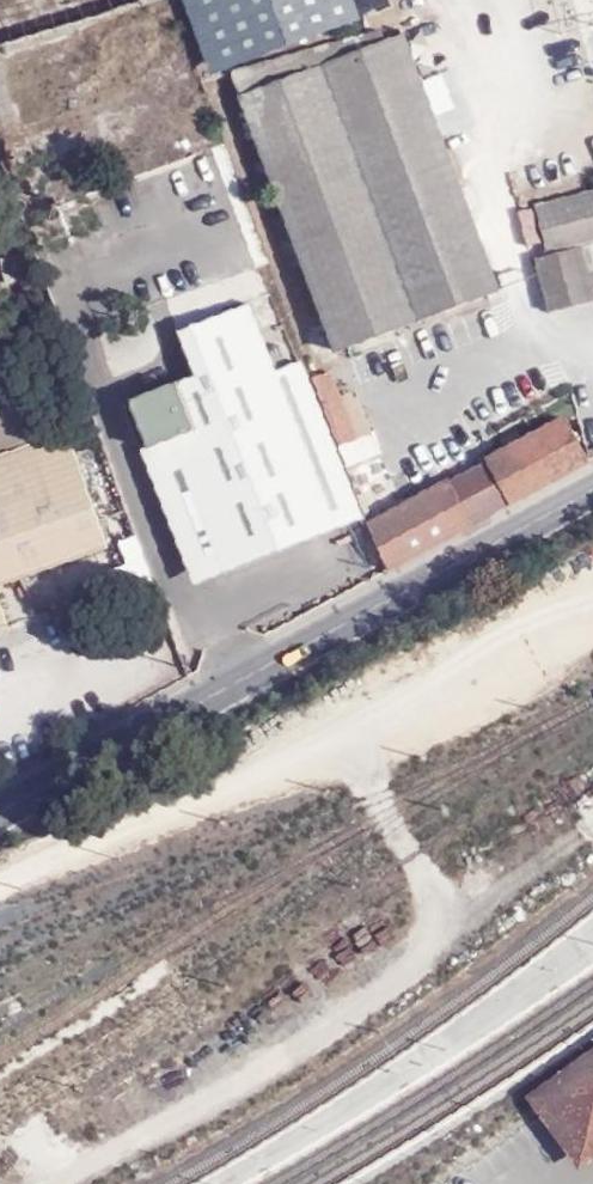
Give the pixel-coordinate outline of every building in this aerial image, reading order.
[(144,4),(142,0),(0,0),(0,48),(144,4)] [(216,70),(364,10),(360,0),(187,0),(216,70)] [(410,38),(400,10),(233,68),(338,350),(501,290),(474,215),(410,38)] [(145,14),(5,53),(27,129),(166,88),(145,14)] [(547,202),(558,252),(578,247),(592,243),(592,191),(547,202)] [(539,261),(553,319),(592,310),(592,305),(580,251),(539,261)] [(340,446),(315,380),(306,358),(276,368),(239,281),(181,300),(192,330),(183,334),(198,378),(134,403),(151,449),(171,443),(223,576),(366,519),(340,446)] [(283,315),(263,321),(275,361),(296,354),(283,315)] [(330,375),(315,380),(340,446),(354,441),(330,375)] [(385,568),(589,462),(567,424),(368,526),(385,568)] [(151,592),(99,443),(64,454),(58,439),(0,461),(0,588),(105,549),(123,601),(151,592)] [(194,587),(223,576),(171,443),(151,449),(142,453),(194,587)] [(522,1094),(537,1116),(575,1170),(592,1157),(592,1043),(522,1094)]
